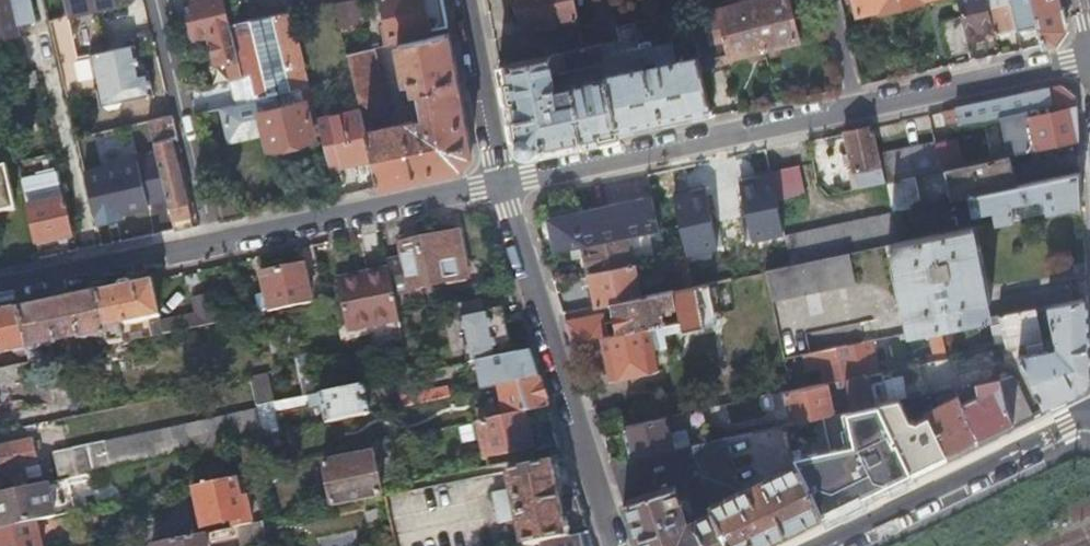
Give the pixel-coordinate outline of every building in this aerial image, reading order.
[(1,46),(5,48),(11,46),(14,44),(13,38),(19,36),(17,25),(26,23),(35,21),(31,0),(0,0),(0,43),(1,46)] [(69,14),(79,55),(106,49),(96,6),(93,7),(92,0),(66,0),(69,14)] [(195,14),(189,16),(194,36),(208,33),(215,62),(226,60),(230,79),(244,76),(231,23),(225,0),(192,0),(195,14)] [(335,3),(342,30),(363,26),(357,0),(349,0),(335,3)] [(442,0),(381,0),(389,33),(384,34),(386,45),(398,43),(411,40),(409,33),(447,25),(442,0)] [(526,30),(576,20),(572,0),(519,0),(526,30)] [(614,0),(590,0),(595,23),(579,26),(583,46),(601,42),(612,40),(620,38),(618,25),(619,25),(614,0)] [(699,53),(700,59),(731,51),(731,54),(764,46),(753,0),(720,8),(721,11),(720,11),(719,11),(718,11),(718,12),(717,12),(716,12),(715,13),(714,13),(713,14),(712,14),(711,15),(710,15),(710,16),(709,16),(709,17),(708,17),(707,17),(707,18),(706,18),(706,19),(690,23),(697,53),(699,53)] [(764,46),(798,38),(789,0),(753,0),(764,46)] [(900,0),(855,0),(858,12),(880,7),(881,10),(901,5),(900,0)] [(987,0),(959,0),(962,14),(968,39),(995,33),(994,28),(987,0)] [(1012,0),(987,0),(994,28),(997,27),(998,30),(1000,31),(1009,29),(1010,26),(1010,24),(1017,22),(1012,0)] [(1033,0),(1012,0),(1017,22),(1018,27),(1038,22),(1033,0)] [(1038,22),(1043,44),(1058,41),(1066,26),(1060,0),(1033,0),(1038,22)] [(244,76),(250,100),(311,86),(293,11),(231,23),(244,76)] [(133,44),(106,49),(79,55),(69,14),(50,18),(65,82),(67,92),(68,97),(99,91),(101,103),(105,102),(109,105),(119,103),(122,99),(154,92),(149,69),(140,70),(133,44)] [(970,47),(968,39),(962,14),(945,18),(952,51),(970,47)] [(634,21),(619,25),(618,25),(620,38),(612,40),(613,50),(638,44),(634,21)] [(361,107),(374,158),(381,185),(466,167),(472,154),(449,32),(411,40),(398,43),(406,80),(412,79),(415,89),(422,92),(429,126),(423,127),(423,124),(416,120),(375,129),(371,115),(387,111),(374,48),(348,54),(361,107)] [(613,50),(612,40),(601,42),(605,62),(606,74),(634,68),(636,71),(656,67),(655,61),(642,64),(639,49),(638,44),(613,50)] [(583,46),(500,63),(516,145),(529,154),(620,134),(606,77),(570,84),(572,96),(566,97),(562,103),(558,104),(554,85),(559,84),(557,72),(605,62),(601,42),(583,46)] [(620,134),(713,115),(700,59),(699,53),(697,53),(674,59),(671,42),(639,49),(642,64),(655,61),(656,67),(636,71),(634,68),(606,74),(606,77),(620,134)] [(0,77),(0,81),(3,94),(40,86),(36,69),(0,77)] [(236,103),(250,100),(244,76),(230,79),(236,103)] [(956,107),(959,122),(985,119),(987,118),(999,116),(1052,103),(1053,111),(1076,107),(1075,96),(1062,84),(956,107)] [(311,86),(250,100),(236,103),(222,106),(229,139),(265,130),(272,159),(317,149),(317,147),(326,146),(318,116),(311,86)] [(1016,153),(1078,140),(1076,107),(1053,111),(1052,103),(999,116),(1007,155),(1016,153)] [(318,116),(326,146),(331,167),(374,158),(361,107),(318,116)] [(175,229),(192,225),(187,202),(188,202),(173,139),(179,138),(173,114),(150,119),(175,229)] [(873,124),(844,130),(848,151),(850,162),(851,168),(855,167),(859,186),(886,180),(880,155),(873,124)] [(78,140),(80,146),(91,144),(89,137),(78,140)] [(935,144),(941,169),(948,167),(962,164),(957,137),(935,142),(935,144)] [(880,155),(886,180),(916,174),(941,169),(935,144),(880,155)] [(850,162),(848,151),(841,152),(843,164),(850,162)] [(954,198),(968,195),(1022,184),(1016,153),(1007,155),(962,164),(948,167),(954,198)] [(19,165),(22,181),(37,244),(71,237),(57,173),(60,173),(56,157),(19,165)] [(86,171),(98,223),(116,219),(114,214),(145,207),(134,160),(86,171)] [(803,191),(798,163),(771,169),(777,197),(803,191)] [(15,210),(6,167),(0,168),(0,213),(15,210)] [(1046,211),(1082,203),(1080,173),(1022,184),(968,195),(971,214),(992,210),(995,222),(1014,217),(1046,211)] [(886,180),(892,210),(922,204),(916,174),(886,180)] [(218,187),(226,218),(243,214),(236,183),(218,187)] [(627,234),(659,228),(652,196),(549,217),(555,249),(582,244),(627,234)] [(891,213),(784,234),(790,260),(896,238),(891,213)] [(973,226),(899,241),(891,243),(904,310),(905,309),(909,330),(928,327),(940,324),(990,315),(990,314),(985,293),(987,293),(973,226)] [(388,267),(394,299),(410,295),(409,289),(467,277),(457,231),(400,243),(403,258),(387,261),(388,267)] [(633,262),(627,234),(582,244),(588,271),(633,262)] [(784,262),(780,242),(765,245),(769,265),(784,262)] [(692,285),(685,251),(673,254),(680,287),(692,285)] [(765,269),(770,298),(855,281),(849,252),(789,264),(765,269)] [(640,295),(633,262),(588,271),(595,305),(612,301),(640,295)] [(268,311),(284,308),(311,302),(308,287),(303,264),(260,273),(264,293),(268,311)] [(399,320),(397,312),(394,299),(388,267),(355,274),(356,281),(337,284),(347,330),(399,320)] [(336,278),(337,284),(356,281),(355,274),(336,278)] [(152,278),(98,290),(108,335),(110,344),(123,342),(119,324),(147,318),(151,336),(164,333),(161,319),(152,278)] [(711,280),(692,285),(680,287),(672,289),(678,319),(681,329),(703,324),(701,315),(713,312),(708,290),(713,289),(711,280)] [(672,289),(640,295),(612,301),(618,331),(648,325),(678,319),(672,289)] [(98,290),(18,307),(28,351),(30,361),(43,358),(41,347),(57,344),(56,339),(76,335),(77,339),(90,336),(96,337),(108,335),(98,290)] [(211,293),(217,322),(219,322),(213,292),(211,293)] [(161,319),(164,333),(178,330),(217,322),(211,293),(194,297),(196,311),(175,316),(161,319)] [(259,313),(268,311),(264,293),(255,296),(259,313)] [(990,315),(991,321),(999,320),(1005,345),(1025,340),(1026,345),(1043,341),(1044,347),(1017,353),(1044,408),(1083,388),(1089,377),(1089,350),(1087,296),(990,315)] [(476,361),(511,353),(501,306),(458,315),(468,362),(476,361)] [(9,350),(15,353),(18,353),(28,351),(18,307),(0,311),(0,351),(9,350)] [(566,320),(573,341),(602,335),(606,334),(602,313),(566,320)] [(999,320),(991,321),(996,347),(1005,345),(999,320)] [(940,324),(928,327),(932,348),(920,350),(923,362),(947,357),(940,324)] [(606,334),(602,335),(610,374),(656,365),(648,325),(618,331),(606,334)] [(96,337),(98,347),(110,344),(108,335),(96,337)] [(837,345),(844,377),(851,409),(873,404),(869,387),(884,384),(881,371),(877,371),(870,339),(837,345)] [(498,383),(538,375),(530,350),(511,353),(476,361),(482,388),(498,384),(498,383)] [(30,361),(28,351),(18,353),(20,363),(30,361)] [(2,387),(20,383),(16,364),(0,367),(0,391),(2,387)] [(656,365),(610,374),(612,382),(658,373),(656,365)] [(256,405),(273,402),(267,374),(251,378),(256,405)] [(1010,374),(997,377),(1004,404),(1012,423),(1031,414),(1012,374),(1010,374)] [(524,411),(548,405),(538,375),(498,383),(498,384),(505,415),(524,411)] [(997,377),(975,382),(976,384),(978,393),(963,401),(962,401),(979,439),(1012,423),(1004,404),(997,377)] [(450,395),(475,389),(473,378),(448,384),(450,395)] [(789,389),(785,390),(792,422),(821,416),(832,413),(826,381),(789,389)] [(321,402),(325,422),(370,412),(364,384),(308,395),(310,404),(321,402)] [(399,395),(401,405),(450,395),(448,384),(399,395)] [(869,387),(873,404),(879,403),(888,401),(884,384),(869,387)] [(976,384),(957,387),(963,401),(978,393),(976,384)] [(957,395),(925,410),(927,414),(946,454),(979,439),(962,401),(960,402),(957,395)] [(879,403),(910,472),(946,454),(927,414),(917,419),(916,422),(908,418),(899,399),(888,401),(879,403)] [(263,435),(279,432),(273,402),(256,405),(263,435)] [(796,461),(821,514),(910,472),(879,403),(873,404),(851,409),(832,413),(821,416),(828,448),(794,455),(796,461)] [(59,479),(69,477),(261,436),(256,410),(105,442),(105,441),(53,452),(59,479)] [(484,419),(478,421),(485,455),(531,445),(524,411),(505,415),(484,419)] [(668,423),(667,415),(624,425),(625,431),(668,423)] [(672,439),(668,423),(625,431),(631,458),(679,447),(679,446),(677,439),(672,439)] [(791,448),(785,424),(762,429),(791,448)] [(709,440),(707,433),(694,436),(695,442),(695,443),(709,440)] [(28,486),(26,478),(40,475),(32,438),(0,445),(0,492),(28,486)] [(695,442),(692,443),(708,498),(710,504),(712,509),(729,545),(754,545),(821,514),(796,461),(760,479),(762,483),(749,489),(748,486),(715,501),(714,496),(734,487),(720,438),(709,440),(695,443),(695,442)] [(679,446),(679,447),(631,458),(612,462),(639,545),(729,545),(712,509),(696,517),(694,522),(695,525),(682,530),(677,514),(683,512),(675,485),(691,480),(698,501),(708,498),(692,443),(679,446)] [(331,507),(336,506),(382,496),(372,451),(322,462),(331,507)] [(522,545),(528,545),(529,545),(580,535),(589,533),(565,459),(508,470),(512,490),(494,493),(500,523),(517,520),(520,538),(522,545)] [(204,482),(231,476),(228,464),(202,470),(204,482)] [(240,497),(235,475),(231,476),(204,482),(195,484),(192,485),(201,525),(231,519),(233,527),(248,523),(257,522),(251,495),(240,497)] [(54,516),(76,511),(69,477),(59,479),(47,482),(54,516)] [(34,520),(54,516),(47,482),(28,486),(0,492),(0,528),(34,520)] [(1063,508),(1070,523),(1089,514),(1089,496),(1063,508)] [(34,520),(0,528),(0,545),(40,545),(34,520)] [(268,543),(263,520),(257,522),(248,523),(253,545),(255,545),(268,543)] [(202,533),(151,543),(152,545),(205,545),(202,533)] [(352,533),(319,537),(320,545),(354,545),(352,533)] [(529,545),(583,545),(580,535),(529,545)]
